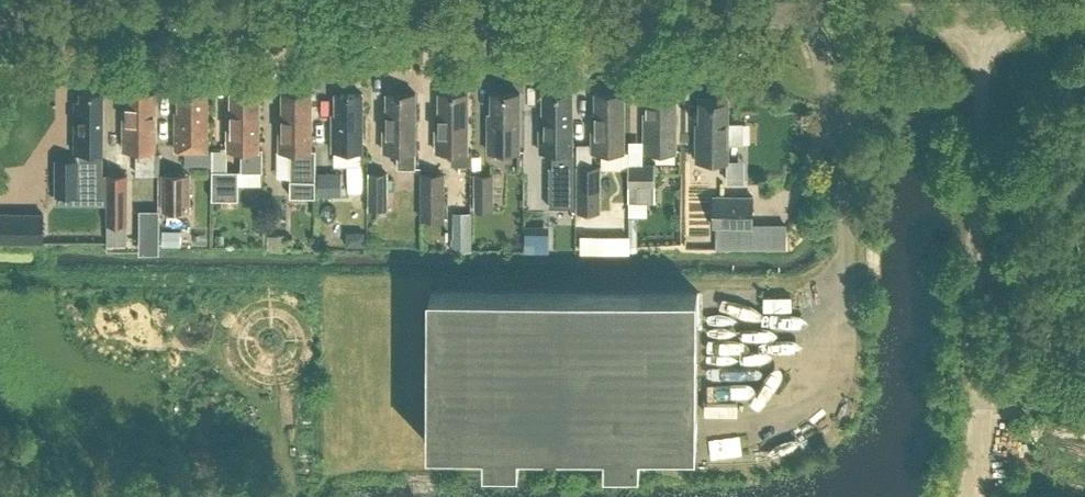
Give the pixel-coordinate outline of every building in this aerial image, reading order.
[(56,158),(56,193),(79,193),(79,177),(103,177),(103,158),(101,158),(101,151),(103,151),(104,90),(81,90),(81,99),(76,99),(75,151),(79,151),(79,158),(56,158)] [(139,173),(155,173),(156,91),(127,91),(127,111),(124,111),(124,148),(139,148),(139,173)] [(176,111),(176,149),(208,149),(208,91),(179,91),(179,111),(176,111)] [(228,149),(237,149),(259,149),(260,91),(231,91),(231,112),(228,112),(228,149)] [(280,149),(291,149),(291,194),(316,194),(316,148),(312,148),(312,91),(283,91),(283,112),(280,112),(280,149)] [(336,113),(333,113),(333,148),(363,149),(363,92),(336,92),(336,113)] [(387,112),(384,112),(384,150),(399,150),(399,167),(416,167),(416,92),(387,92),(387,112)] [(488,113),(488,150),(520,150),(520,92),(492,92),(491,113),(488,113)] [(592,113),(592,150),(624,150),(625,92),(596,92),(596,113),(592,113)] [(645,113),(644,150),(676,150),(677,92),(648,92),(648,113),(645,113)] [(453,149),(453,162),(473,162),(473,148),(467,148),(467,93),(440,93),(440,113),(437,113),(437,149),(453,149)] [(541,114),(541,149),(554,149),(554,164),(551,164),(550,204),(575,204),(575,147),(571,149),(571,93),(544,93),(544,114),(541,114)] [(697,122),(696,159),(728,159),(728,142),(743,142),(743,122),(728,122),(729,101),(700,101),(700,122),(697,122)] [(629,184),(655,184),(655,162),(629,162),(629,184)] [(577,211),(601,211),(601,164),(576,165),(577,211)] [(213,195),(239,195),(239,165),(213,165),(213,195)] [(167,168),(166,204),(194,205),(194,169),(167,168)] [(108,218),(128,218),(128,171),(108,171),(108,218)] [(495,208),(494,171),(477,171),(477,208),(495,208)] [(372,172),(371,207),(388,207),(389,172),(372,172)] [(445,218),(445,172),(421,172),(421,218),(445,218)] [(713,226),(754,226),(754,193),(713,194),(713,226)] [(454,235),(473,235),(473,211),(454,210),(454,235)] [(47,240),(47,211),(0,212),(0,241),(47,240)] [(583,228),(583,249),(630,249),(630,228),(583,228)] [(181,229),(163,229),(163,243),(181,243),(181,229)] [(473,248),(473,237),(454,237),(453,248),(473,248)] [(606,447),(606,464),(641,464),(641,447),(698,447),(698,289),(431,288),(430,446),(486,446),(485,463),(521,463),(521,446),(606,447)]
